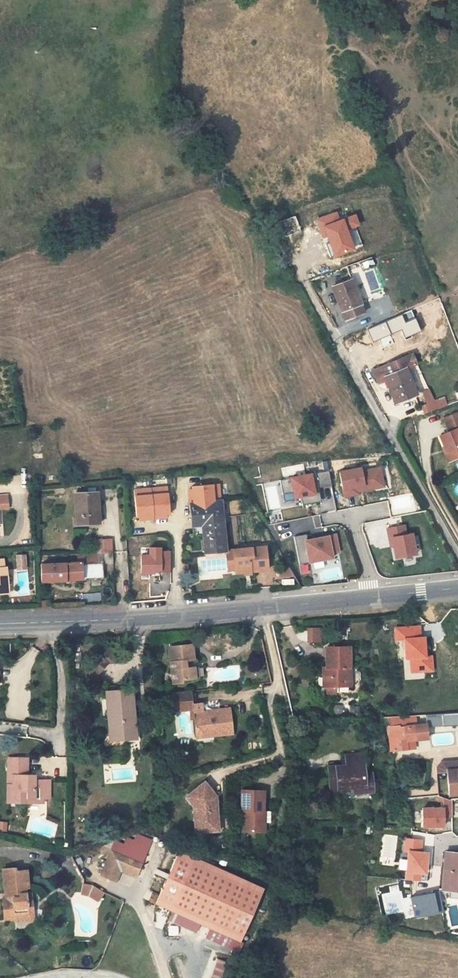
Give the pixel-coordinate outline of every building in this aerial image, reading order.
[(340,221),(337,212),(317,220),(324,236),(327,235),(336,257),(355,249),(347,229),(359,225),(356,215),(340,221)] [(352,281),(332,288),(345,320),(363,313),(352,281)] [(378,383),(386,379),(385,376),(405,368),(405,369),(416,365),(412,354),(373,369),(378,383)] [(405,368),(385,376),(386,379),(396,402),(416,394),(405,368)] [(444,398),(434,402),(429,390),(423,392),(427,404),(424,405),(427,413),(447,405),(444,398)] [(443,418),(447,433),(438,435),(446,462),(457,457),(457,432),(457,429),(457,428),(457,413),(443,418)] [(359,494),(358,491),(384,487),(381,467),(362,470),(362,468),(342,472),(346,496),(359,494)] [(312,474),(292,478),(295,499),(316,495),(312,474)] [(191,495),(193,521),(194,521),(203,520),(204,525),(205,535),(207,553),(228,551),(223,501),(221,484),(193,486),(194,490),(194,494),(191,495)] [(168,487),(135,490),(137,517),(140,517),(145,516),(153,515),(163,514),(168,514),(171,514),(168,487)] [(12,501),(10,489),(0,491),(0,503),(12,501)] [(97,492),(76,495),(78,518),(74,518),(75,526),(100,524),(97,492)] [(194,521),(194,526),(195,536),(205,535),(204,525),(203,520),(194,521)] [(413,534),(407,535),(405,525),(388,529),(391,547),(394,546),(396,559),(417,555),(413,534)] [(334,558),(333,553),(340,552),(337,535),(306,541),(310,563),(334,558)] [(114,551),(113,542),(113,538),(99,539),(100,552),(114,551)] [(270,570),(267,547),(234,550),(228,551),(228,555),(235,555),(237,570),(237,573),(256,571),(270,570)] [(150,548),(150,556),(143,556),(143,573),(162,573),(162,571),(170,571),(170,552),(162,552),(162,548),(150,548)] [(98,559),(97,551),(82,552),(81,561),(41,564),(43,583),(89,579),(107,578),(104,559),(98,559)] [(15,555),(15,570),(25,570),(25,555),(15,555)] [(235,555),(228,555),(229,571),(237,570),(235,555)] [(297,583),(291,574),(280,577),(281,584),(297,583)] [(8,593),(8,586),(0,587),(0,594),(8,593)] [(50,594),(50,599),(50,601),(61,600),(61,593),(50,594)] [(420,639),(420,627),(395,628),(396,641),(406,640),(407,659),(411,658),(411,672),(433,671),(433,655),(428,656),(427,638),(420,639)] [(321,628),(308,629),(309,643),(322,642),(321,628)] [(123,653),(122,639),(110,640),(110,645),(108,647),(106,644),(97,654),(100,657),(99,658),(94,659),(95,671),(101,671),(101,677),(102,688),(110,687),(109,676),(109,663),(116,654),(123,653)] [(197,645),(173,648),(176,683),(185,683),(185,681),(199,679),(198,669),(190,669),(190,663),(199,661),(197,645)] [(328,648),(328,667),(330,667),(330,676),(324,675),(324,687),(328,687),(337,687),(352,686),(352,648),(328,648)] [(117,682),(116,682),(118,725),(131,724),(132,730),(144,729),(141,681),(134,681),(133,677),(117,678),(117,682)] [(337,695),(337,687),(328,687),(328,695),(337,695)] [(191,692),(173,694),(174,712),(192,710),(193,713),(195,735),(212,734),(213,737),(233,735),(230,709),(203,712),(202,704),(193,704),(191,692)] [(442,715),(443,726),(457,725),(457,714),(442,715)] [(397,717),(390,718),(390,727),(389,731),(390,753),(414,752),(414,743),(416,743),(417,741),(418,741),(420,742),(427,742),(426,726),(417,726),(416,716),(397,717)] [(33,754),(17,753),(17,767),(32,767),(33,754)] [(37,754),(33,754),(32,767),(17,767),(17,780),(21,780),(22,772),(37,771),(37,754)] [(346,762),(349,762),(365,760),(368,759),(367,754),(345,756),(346,762)] [(349,767),(330,769),(332,796),(341,795),(341,791),(355,789),(356,795),(375,794),(374,775),(367,775),(365,760),(349,762),(349,767)] [(457,769),(457,761),(442,762),(438,767),(438,771),(448,770),(457,769)] [(448,770),(450,795),(457,794),(457,769),(448,770)] [(21,780),(17,780),(17,799),(35,799),(35,794),(51,795),(59,795),(59,776),(43,775),(44,772),(37,771),(22,772),(21,780)] [(205,780),(188,796),(196,805),(203,814),(204,820),(200,823),(201,828),(207,832),(221,831),(219,812),(217,812),(217,802),(219,802),(218,795),(205,780)] [(267,792),(243,792),(243,813),(245,814),(245,834),(259,834),(265,829),(265,815),(267,815),(267,792)] [(199,833),(207,832),(201,828),(200,823),(204,820),(203,814),(196,805),(199,833)] [(445,827),(445,808),(424,809),(424,827),(445,827)] [(269,815),(267,815),(265,815),(265,829),(259,834),(268,834),(269,815)] [(115,869),(124,873),(130,859),(137,858),(151,864),(154,856),(164,831),(156,828),(153,834),(147,832),(145,839),(127,833),(123,844),(121,843),(113,868),(115,869)] [(208,848),(191,839),(165,891),(181,900),(182,900),(208,848)] [(420,852),(421,840),(405,839),(404,852),(409,852),(407,872),(406,872),(406,879),(420,881),(420,875),(427,875),(429,853),(420,852)] [(274,882),(208,848),(182,900),(187,902),(209,914),(247,934),(274,882)] [(444,852),(442,891),(457,892),(457,852),(444,852)] [(150,868),(151,864),(137,858),(130,859),(124,873),(129,875),(134,862),(150,868)] [(20,864),(6,865),(8,890),(11,890),(11,894),(5,895),(7,915),(16,915),(16,912),(29,911),(30,911),(28,891),(24,891),(23,885),(31,884),(30,866),(20,867),(20,864)] [(107,880),(98,878),(96,888),(104,889),(115,895),(120,887),(107,880)] [(35,892),(28,891),(30,911),(37,910),(35,892)] [(435,893),(412,898),(416,918),(439,913),(435,893)] [(181,900),(177,908),(182,911),(187,902),(182,900),(181,900)] [(187,902),(182,911),(204,923),(209,914),(187,902)] [(226,951),(215,977),(224,977),(234,954),(226,951)]
